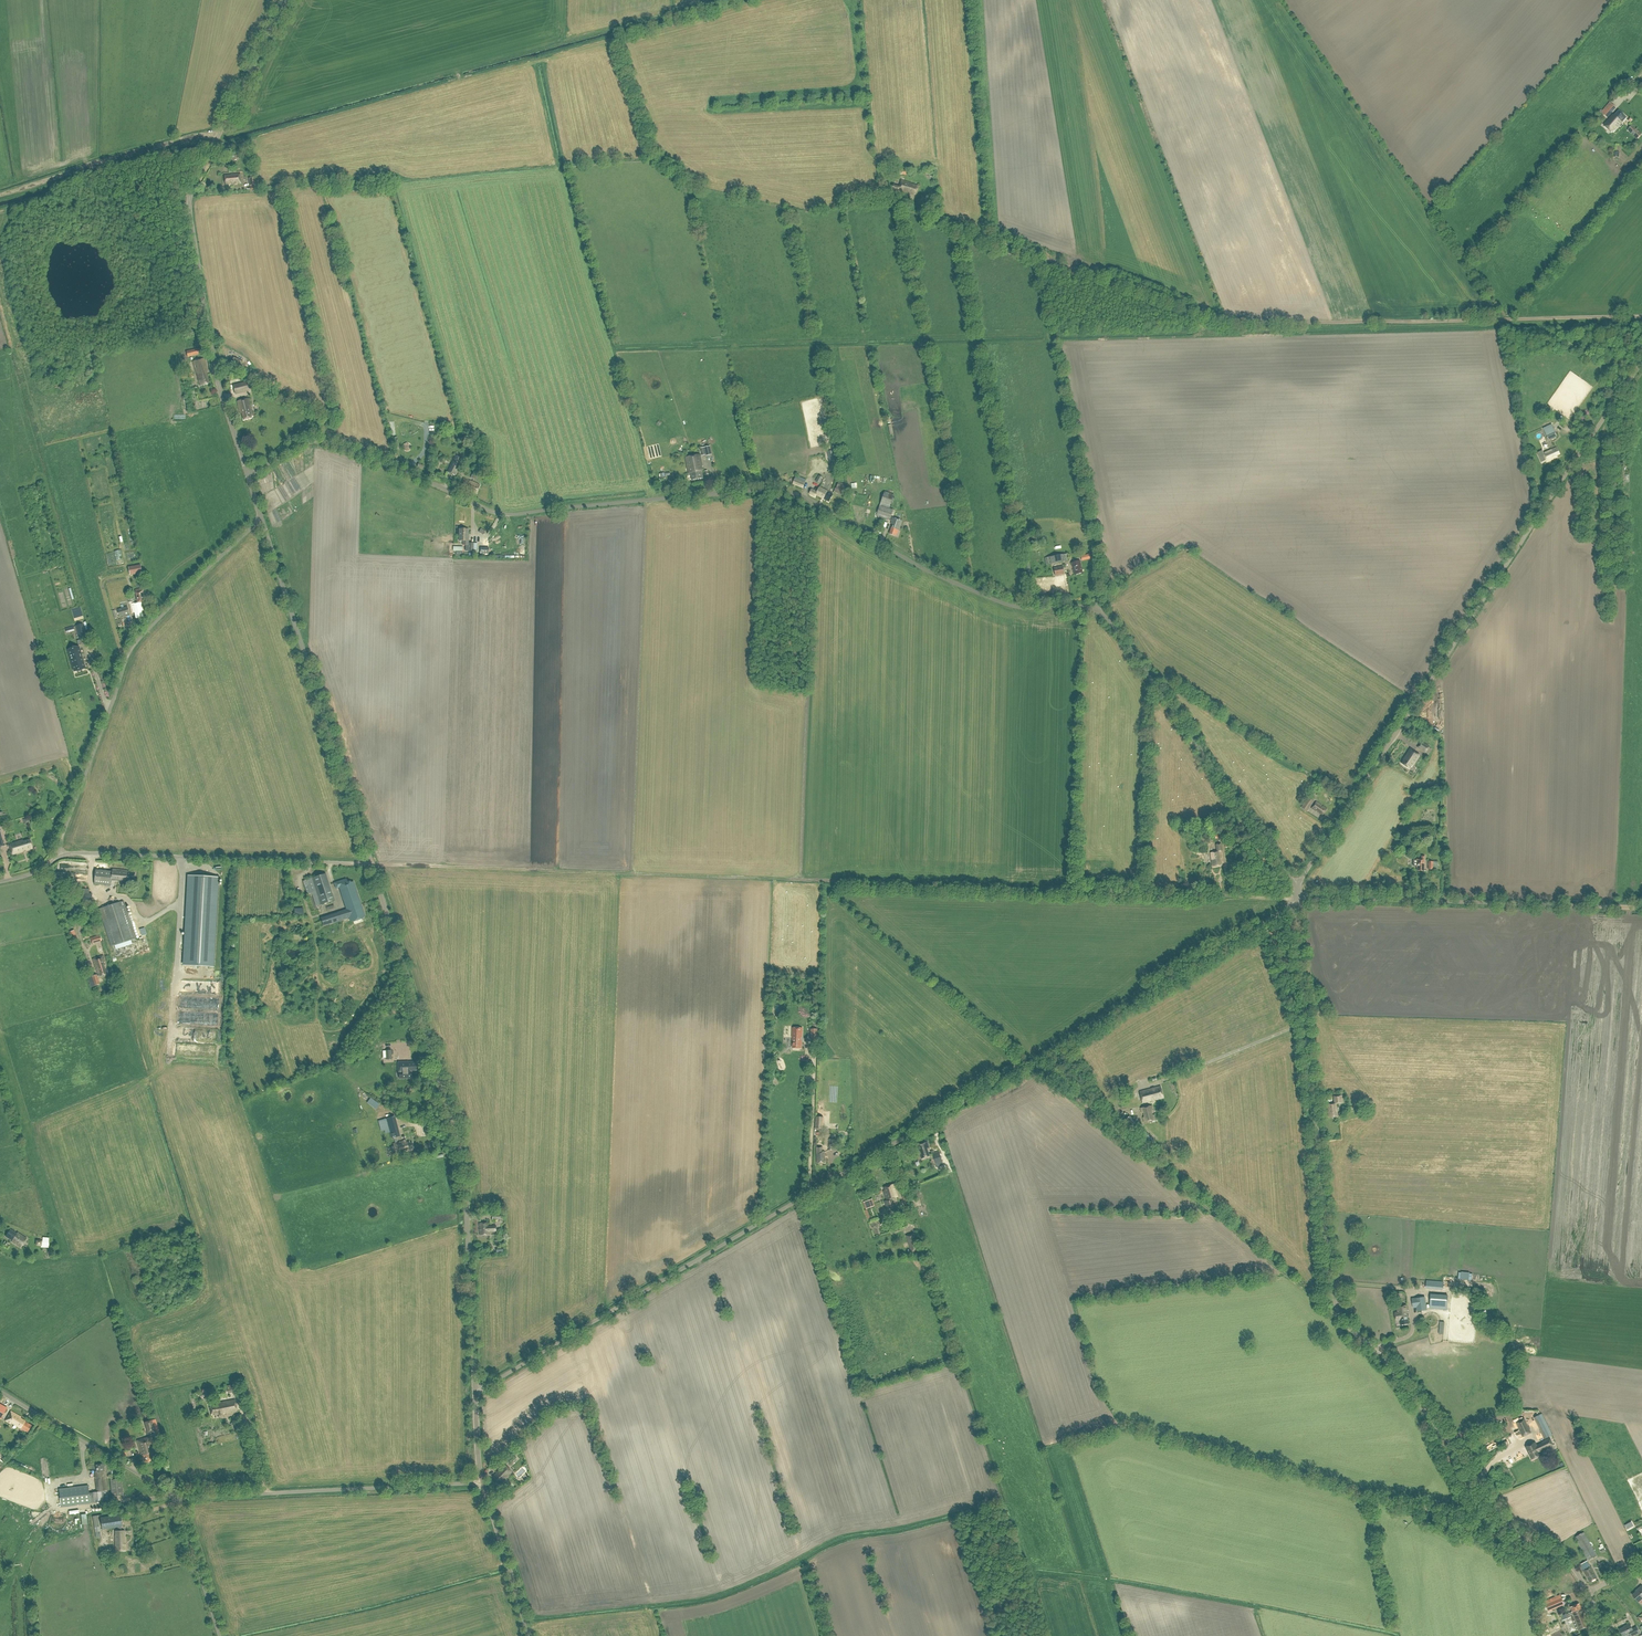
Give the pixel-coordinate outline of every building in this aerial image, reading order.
[(1608,118),(1617,108),(1610,102),(1601,112),(1608,118)] [(1611,117),(1604,125),(1608,129),(1611,126),(1614,129),(1621,121),(1622,122),(1626,118),(1619,111),(1615,116),(1613,118),(1611,117)] [(1637,139),(1641,134),(1632,125),(1628,130),(1637,139)] [(233,184),(241,184),(240,174),(231,175),(224,176),(225,185),(230,184),(233,183),(233,184)] [(914,195),(918,185),(901,180),(899,187),(893,185),(891,193),(898,195),(899,191),(914,195)] [(204,347),(191,350),(186,352),(188,357),(206,353),(204,347)] [(244,362),(234,357),(230,366),(239,371),(244,362)] [(201,386),(209,383),(207,375),(206,375),(206,371),(207,371),(204,359),(193,362),(197,375),(201,386)] [(246,382),(233,385),(236,395),(249,391),(246,382)] [(251,416),(253,416),(248,399),(237,401),(240,413),(242,413),(244,420),(251,418),(251,416)] [(1552,425),(1543,429),(1548,440),(1557,436),(1552,425)] [(652,454),(649,454),(651,461),(661,459),(657,445),(651,447),(652,454)] [(701,448),(702,456),(706,455),(706,456),(712,455),(710,446),(701,448)] [(1547,462),(1556,458),(1557,457),(1557,456),(1560,454),(1557,448),(1543,454),(1547,462)] [(691,474),(692,481),(703,479),(701,467),(702,466),(700,455),(685,458),(689,474),(691,474)] [(447,472),(454,475),(462,459),(455,456),(447,472)] [(476,493),(479,485),(475,483),(467,480),(463,479),(459,488),(467,491),(468,489),(471,491),(476,493)] [(803,488),(805,483),(795,479),(793,484),(803,488)] [(847,492),(844,490),(846,486),(839,482),(834,492),(844,497),(847,492)] [(820,487),(819,489),(816,488),(815,491),(812,489),(809,494),(815,497),(816,495),(829,502),(833,494),(820,487)] [(899,531),(902,521),(891,517),(893,510),(889,508),(894,495),(885,492),(880,505),(876,516),(892,521),(891,524),(893,525),(889,534),(896,536),(898,530),(899,531)] [(463,545),(465,545),(465,551),(477,552),(477,544),(468,544),(468,530),(459,529),(459,541),(463,541),(463,545)] [(1067,554),(1047,558),(1048,565),(1068,561),(1067,554)] [(1075,575),(1082,573),(1081,566),(1080,561),(1072,563),(1075,575)] [(141,565),(128,567),(130,575),(142,572),(141,565)] [(1055,576),(1064,574),(1063,566),(1054,568),(1055,576)] [(141,602),(145,601),(143,589),(135,590),(138,602),(130,604),(132,613),(134,613),(135,619),(143,617),(142,611),(143,611),(141,602)] [(119,617),(130,615),(128,607),(117,609),(119,617)] [(83,624),(76,626),(79,635),(80,640),(87,638),(85,633),(83,624)] [(76,672),(86,669),(80,648),(70,651),(76,672)] [(1429,747),(1421,742),(1417,747),(1425,752),(1429,747)] [(1412,765),(1419,755),(1410,749),(1403,759),(1404,760),(1401,763),(1409,768),(1411,765),(1412,765)] [(1322,794),(1309,812),(1318,818),(1331,800),(1322,794)] [(1282,808),(1295,817),(1301,808),(1288,799),(1282,808)] [(23,842),(23,840),(9,844),(13,855),(33,849),(30,840),(23,842)] [(1221,852),(1222,851),(1221,844),(1216,845),(1217,852),(1211,853),(1213,867),(1221,865),(1221,862),(1220,862),(1220,859),(1222,859),(1221,852)] [(1417,859),(1417,860),(1413,860),(1413,866),(1417,866),(1417,867),(1417,871),(1424,871),(1424,867),(1425,867),(1425,856),(1422,856),(1422,859),(1417,859)] [(105,885),(110,886),(111,881),(127,882),(127,881),(134,882),(135,873),(127,872),(128,870),(112,869),(112,872),(95,870),(94,884),(105,885)] [(312,878),(321,905),(334,900),(325,874),(312,878)] [(188,876),(184,966),(214,968),(218,878),(188,876)] [(320,917),(322,925),(348,917),(349,921),(364,917),(353,882),(348,884),(346,879),(334,883),(336,888),(339,887),(346,910),(320,917)] [(115,882),(116,887),(110,887),(111,895),(120,894),(119,882),(115,882)] [(100,908),(109,937),(112,946),(136,938),(133,929),(124,901),(106,906),(106,905),(102,906),(102,908),(100,908)] [(102,941),(100,935),(90,938),(92,944),(102,941)] [(95,968),(96,968),(99,977),(107,974),(104,966),(106,965),(103,956),(93,959),(95,968)] [(100,984),(97,976),(97,975),(92,976),(92,978),(88,979),(91,987),(100,984)] [(193,999),(193,1004),(205,1004),(205,1006),(217,1006),(217,998),(193,999)] [(802,1037),(802,1028),(792,1028),(792,1038),(793,1038),(792,1043),(793,1043),(793,1048),(801,1048),(801,1041),(801,1037),(802,1037)] [(408,1062),(400,1062),(400,1067),(398,1067),(398,1072),(401,1072),(408,1072),(412,1072),(412,1070),(416,1070),(416,1062),(408,1062)] [(1141,1099),(1142,1102),(1142,1103),(1150,1101),(1163,1098),(1160,1087),(1140,1092),(1141,1099)] [(1336,1104),(1343,1103),(1342,1095),(1334,1096),(1335,1104),(1327,1104),(1329,1117),(1338,1116),(1336,1104)] [(1140,1108),(1141,1113),(1143,1113),(1144,1117),(1142,1117),(1144,1123),(1155,1120),(1154,1115),(1153,1115),(1152,1111),(1153,1111),(1152,1105),(1140,1108)] [(409,1150),(414,1148),(412,1142),(410,1143),(410,1141),(406,1142),(406,1140),(398,1143),(396,1137),(398,1137),(393,1116),(379,1121),(380,1126),(387,1124),(391,1139),(394,1138),(395,1143),(393,1144),(396,1155),(406,1152),(405,1151),(409,1150)] [(823,1129),(824,1117),(816,1117),(816,1128),(823,1129)] [(922,1159),(925,1158),(930,1157),(927,1149),(930,1148),(928,1141),(917,1145),(922,1159)] [(824,1152),(822,1152),(822,1147),(817,1147),(817,1152),(817,1163),(825,1163),(824,1152)] [(943,1163),(939,1152),(932,1154),(936,1165),(943,1163)] [(891,1199),(898,1197),(894,1184),(884,1187),(885,1190),(883,1191),(884,1193),(885,1193),(887,1200),(885,1201),(887,1209),(894,1207),(891,1199)] [(866,1209),(874,1206),(875,1205),(872,1199),(863,1202),(864,1204),(866,1209)] [(491,1231),(496,1231),(496,1225),(487,1226),(487,1223),(479,1223),(480,1235),(488,1234),(488,1231),(491,1231)] [(10,1229),(6,1237),(13,1241),(13,1242),(21,1247),(27,1238),(18,1233),(18,1234),(10,1229)] [(920,1249),(915,1232),(906,1235),(911,1252),(920,1249)] [(49,1238),(43,1238),(42,1243),(41,1242),(42,1241),(37,1240),(36,1246),(41,1246),(41,1247),(48,1247),(49,1243),(49,1238)] [(1430,1308),(1447,1309),(1448,1296),(1431,1295),(1430,1308)] [(1428,1310),(1425,1297),(1412,1299),(1413,1308),(1417,1307),(1418,1312),(1428,1310)] [(1400,1320),(1401,1325),(1409,1324),(1407,1313),(1409,1313),(1408,1305),(1397,1307),(1398,1312),(1395,1313),(1396,1321),(1400,1320)] [(233,1395),(238,1394),(239,1399),(243,1398),(240,1383),(224,1386),(225,1390),(218,1392),(219,1398),(226,1397),(225,1391),(227,1391),(228,1393),(233,1392),(233,1395)] [(226,1414),(237,1412),(235,1399),(216,1403),(217,1404),(210,1406),(212,1415),(219,1414),(219,1416),(222,1415),(222,1413),(226,1412),(226,1414)] [(28,1432),(32,1425),(25,1421),(20,1418),(21,1417),(11,1411),(5,1420),(16,1427),(16,1426),(21,1428),(20,1430),(24,1432),(25,1430),(28,1432)] [(1517,1422),(1524,1436),(1532,1433),(1525,1418),(1517,1422)] [(156,1419),(145,1422),(148,1433),(152,1432),(155,1439),(161,1437),(156,1419)] [(146,1462),(155,1460),(151,1448),(153,1448),(150,1436),(137,1440),(142,1456),(143,1455),(146,1462)] [(1540,1452),(1553,1445),(1550,1439),(1542,1442),(1543,1443),(1539,1445),(1537,1446),(1535,1443),(1526,1447),(1532,1459),(1541,1455),(1540,1452)] [(0,1448),(0,1451),(7,1457),(8,1455),(0,1448)] [(507,1456),(503,1459),(507,1463),(511,1460),(515,1456),(519,1452),(515,1448),(511,1452),(507,1456)] [(42,1458),(45,1477),(51,1476),(48,1457),(42,1458)] [(61,1506),(108,1501),(104,1464),(96,1465),(96,1471),(95,1471),(95,1475),(97,1492),(89,1493),(88,1485),(59,1489),(61,1506)] [(506,1478),(512,1472),(504,1465),(497,1472),(493,1477),(499,1483),(505,1477),(506,1478)] [(122,1479),(110,1480),(112,1496),(123,1495),(122,1479)] [(38,1515),(42,1519),(48,1513),(45,1509),(38,1515)] [(116,1551),(125,1551),(125,1546),(125,1530),(122,1531),(121,1527),(123,1526),(121,1514),(101,1518),(103,1529),(118,1527),(119,1531),(115,1531),(115,1542),(115,1543),(116,1551)] [(1588,1560),(1597,1556),(1584,1532),(1575,1537),(1588,1560)] [(1590,1582),(1597,1578),(1591,1567),(1587,1561),(1581,1564),(1584,1571),(1590,1582)] [(1637,1589),(1638,1590),(1632,1595),(1638,1602),(1641,1599),(1641,1586),(1637,1589)] [(1561,1597),(1549,1603),(1546,1604),(1548,1611),(1564,1604),(1561,1597)] [(1571,1607),(1573,1613),(1572,1613),(1572,1612),(1561,1616),(1563,1621),(1564,1620),(1570,1632),(1578,1629),(1578,1630),(1590,1625),(1587,1616),(1585,1617),(1584,1613),(1585,1612),(1583,1608),(1582,1609),(1580,1604),(1571,1607)] [(1638,1633),(1635,1627),(1631,1629),(1629,1624),(1624,1626),(1625,1627),(1619,1630),(1622,1635),(1629,1635),(1630,1635),(1632,1635),(1638,1633)]
